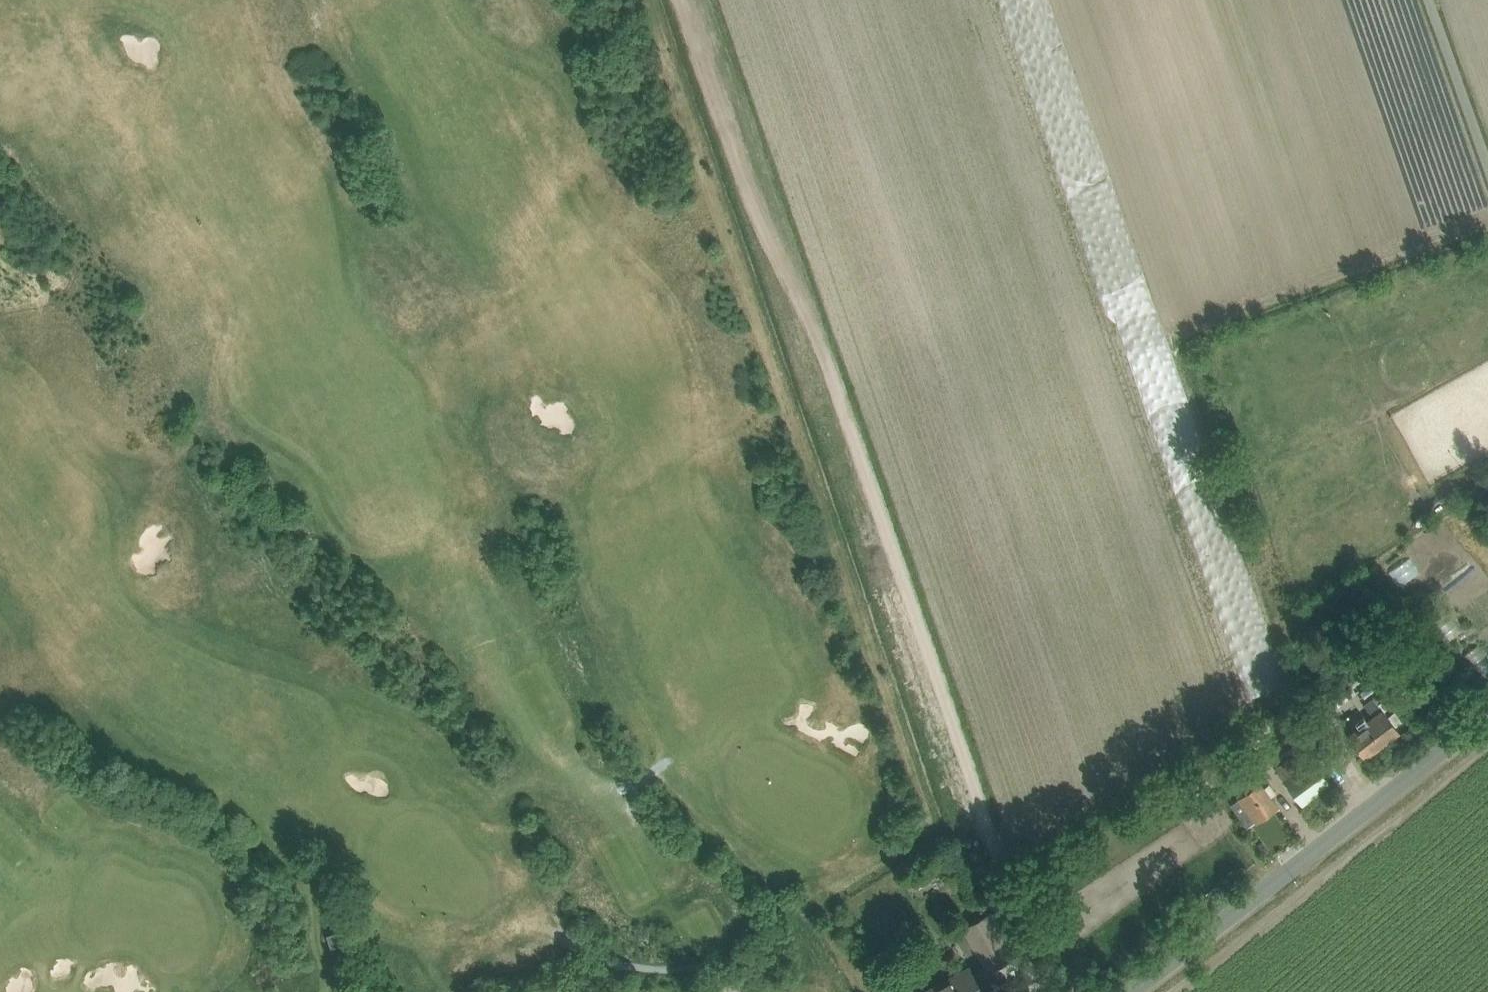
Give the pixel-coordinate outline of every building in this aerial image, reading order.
[(1400,732),(1388,716),(1374,697),(1364,705),(1373,717),(1348,736),(1364,758),(1400,732)] [(1247,733),(1236,742),(1241,748),(1253,740),(1247,733)] [(1275,770),(1290,789),(1302,805),(1331,783),(1319,767),(1313,760),(1300,770),(1291,758),(1275,770)] [(1211,760),(1196,769),(1198,773),(1203,781),(1214,774),(1209,767),(1213,764),(1211,760)] [(1242,796),(1231,805),(1235,811),(1247,827),(1277,805),(1265,789),(1251,770),(1236,781),(1245,794),(1242,796)] [(339,930),(326,934),(330,946),(343,942),(339,930)] [(976,982),(968,968),(925,991),(982,991),(976,982)]
